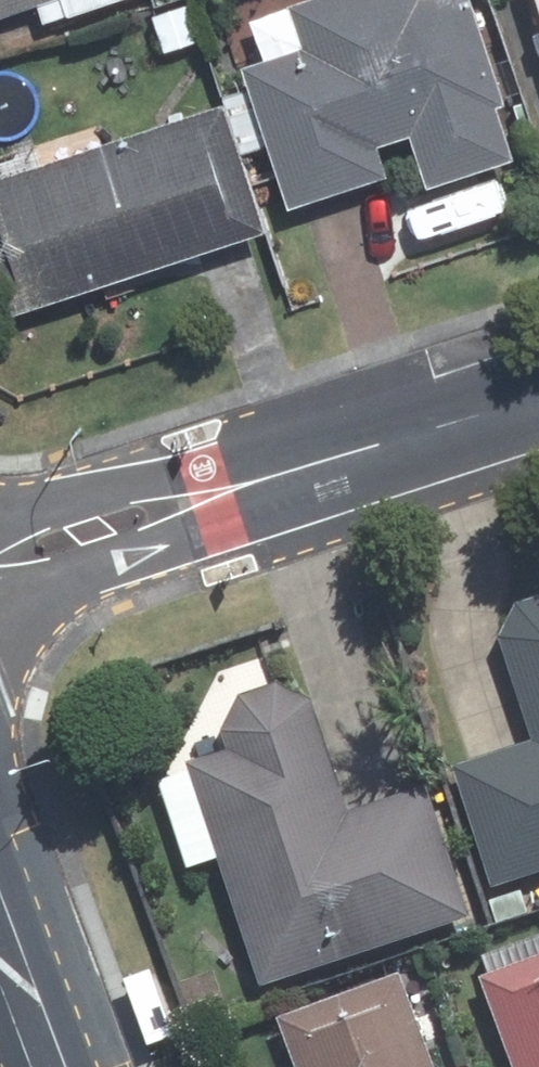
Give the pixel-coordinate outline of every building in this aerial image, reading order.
[(26,9),(33,28),(113,0),(0,0),(0,18),(26,9)] [(233,73),(276,212),(375,182),(365,148),(400,137),(416,191),(500,165),(485,112),(491,109),(459,0),(317,0),(281,12),(294,55),(233,73)] [(538,55),(538,0),(521,0),(538,55)] [(146,19),(158,56),(192,45),(178,8),(146,19)] [(0,179),(0,321),(252,237),(210,110),(0,179)] [(502,600),(486,631),(521,740),(442,765),(481,885),(538,866),(538,588),(502,600)] [(212,726),(216,741),(191,792),(249,980),(459,913),(418,784),(333,812),(297,699),(265,682),(228,694),(212,726)] [(512,887),(480,898),(488,920),(520,910),(512,887)] [(469,976),(503,1066),(538,1066),(538,950),(536,952),(528,932),(472,954),(480,972),(469,976)] [(264,1016),(284,1066),(421,1066),(384,970),(264,1016)]
